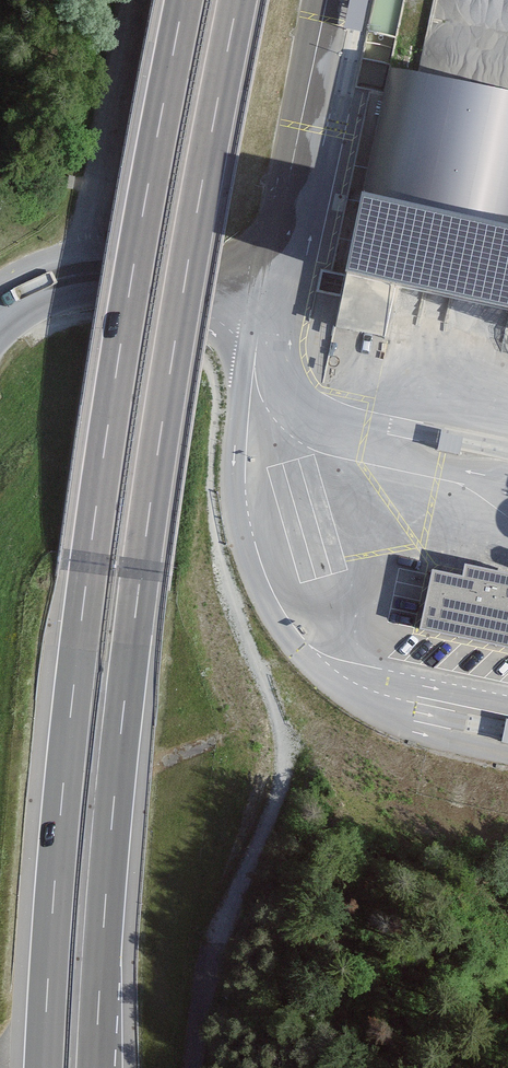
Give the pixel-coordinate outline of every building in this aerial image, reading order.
[(390,63),(345,267),(507,302),(507,89),(390,63)] [(420,629),(507,646),(507,574),(465,565),(462,577),(431,571),(420,629)]
